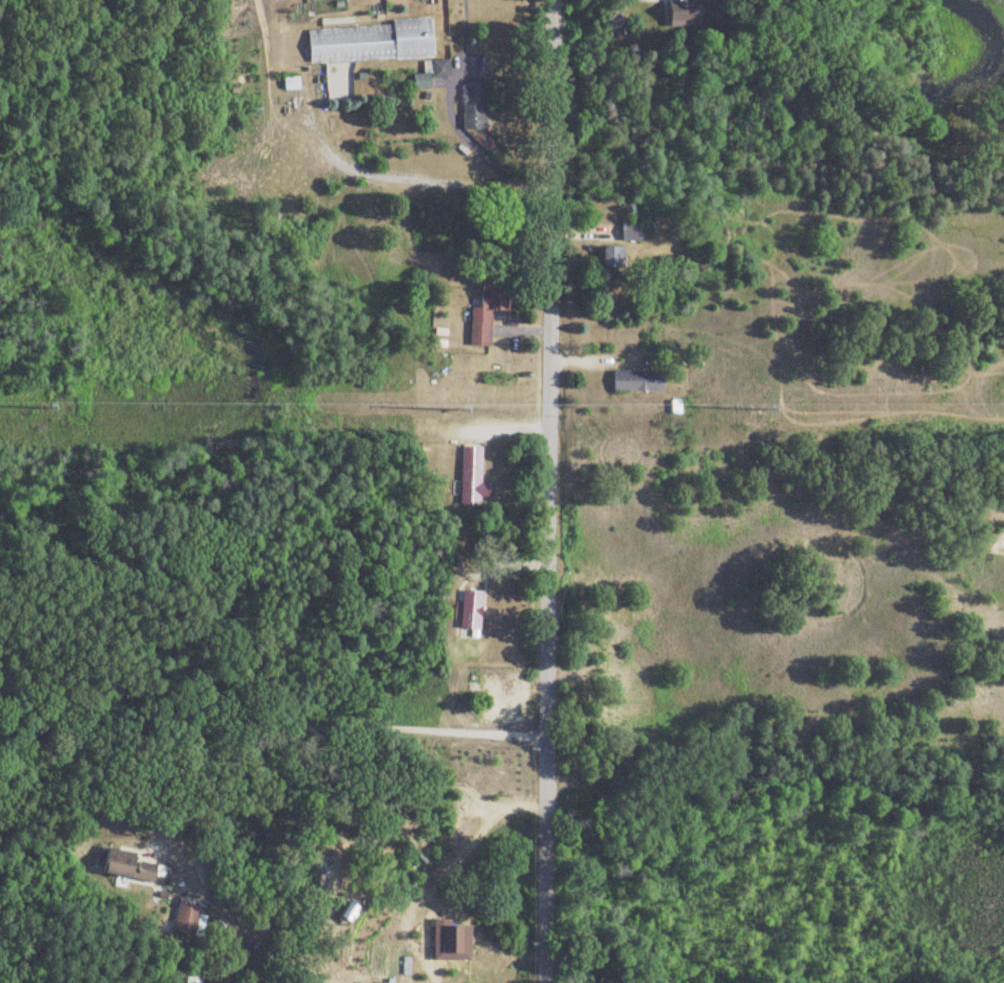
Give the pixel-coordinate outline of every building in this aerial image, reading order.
[(663,27),(698,28),(699,4),(684,4),(684,0),(663,0),(663,27)] [(430,59),(430,19),(387,20),(387,28),(306,30),(307,65),(323,65),(324,102),(350,101),(349,61),(430,59)] [(427,89),(427,75),(410,75),(410,89),(427,89)] [(483,130),(483,85),(459,85),(459,130),(483,130)] [(638,242),(638,224),(619,224),(619,242),(638,242)] [(602,266),(613,266),(613,249),(601,250),(602,266)] [(489,347),(489,311),(498,311),(498,293),(479,293),(479,307),(468,307),(468,347),(489,347)] [(660,371),(609,371),(609,391),(660,391),(660,371)] [(489,607),(479,606),(480,592),(459,591),(457,639),(478,640),(478,623),(488,623),(489,607)] [(136,854),(106,849),(102,876),(155,884),(158,867),(134,863),(136,854)] [(198,910),(178,905),(171,932),(191,937),(198,910)]
